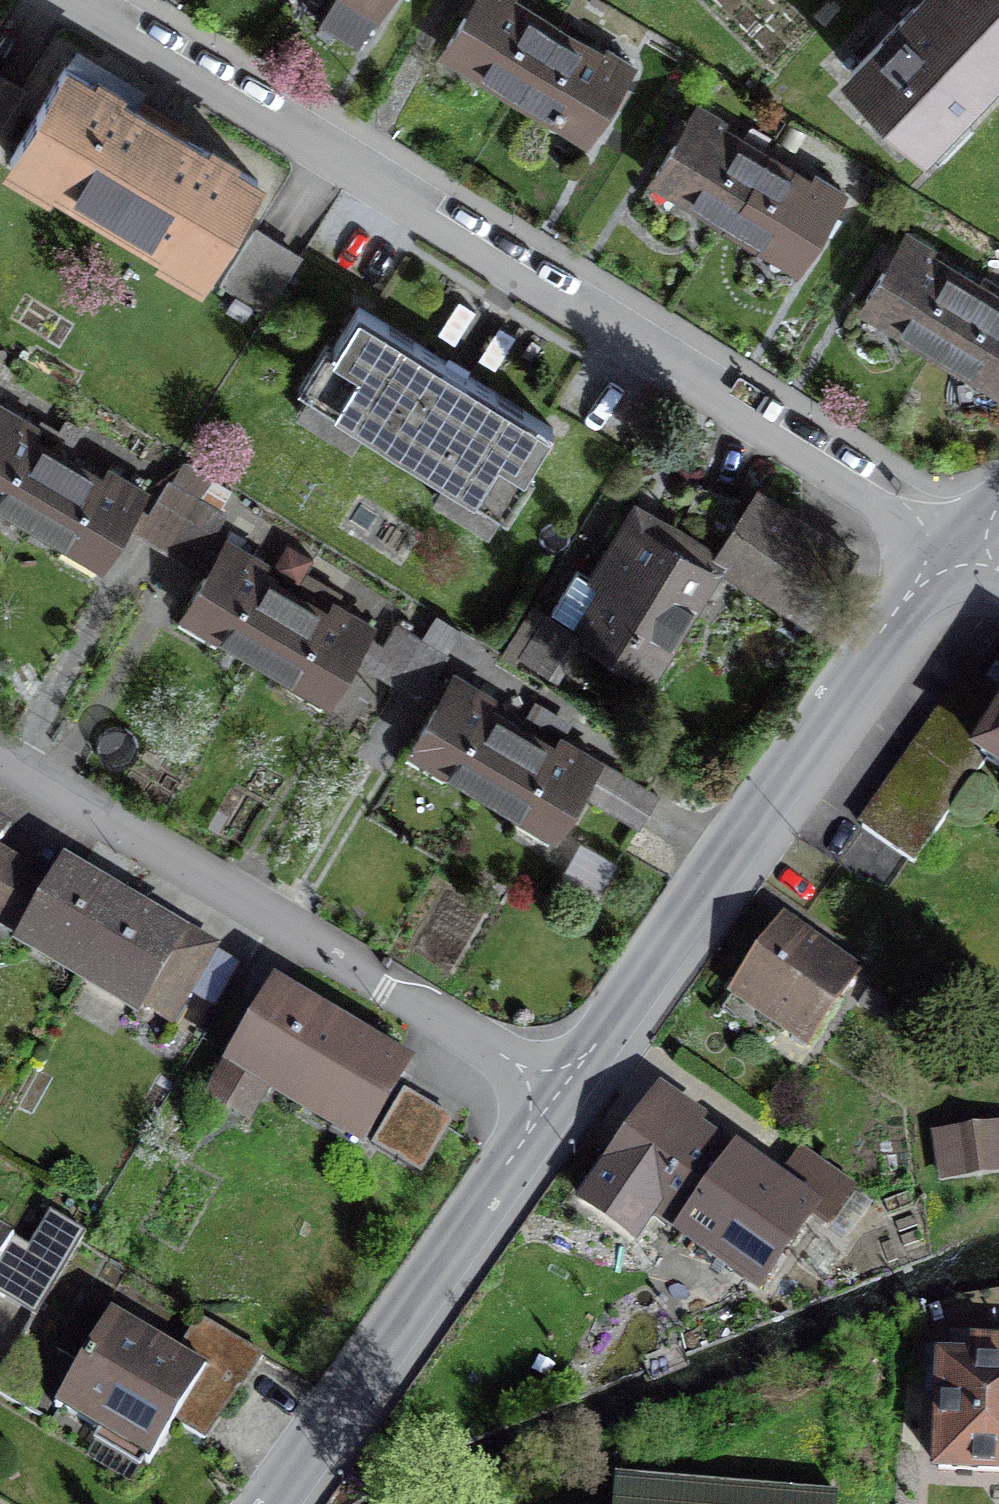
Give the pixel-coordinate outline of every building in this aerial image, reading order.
[(379,8),(384,0),(365,0),(379,8)] [(450,50),(590,136),(610,103),(633,65),(606,48),(601,56),(511,1),(511,0),(480,0),(468,20),(450,50)] [(850,67),(920,138),(998,59),(998,0),(918,0),(850,67)] [(14,158),(209,273),(262,183),(176,132),(144,113),(67,68),(14,158)] [(16,106),(0,97),(0,133),(16,106)] [(816,230),(837,197),(698,110),(677,143),(658,174),(797,261),(816,230)] [(220,283),(266,311),(298,257),(253,229),(220,283)] [(903,240),(884,272),(865,304),(998,383),(998,296),(903,240)] [(362,310),(309,397),(503,514),(555,427),(454,366),(362,310)] [(103,479),(30,435),(36,426),(1,405),(0,407),(0,500),(102,561),(145,490),(109,469),(103,479)] [(141,530),(155,539),(169,547),(181,554),(194,561),(223,512),(198,498),(169,481),(141,530)] [(812,616),(851,551),(807,525),(759,497),(721,563),(812,616)] [(564,623),(652,676),(716,571),(638,523),(628,517),(564,623)] [(185,609),(331,695),(371,627),(332,604),(326,614),(258,574),(264,564),(226,541),(185,609)] [(371,667),(384,674),(395,681),(411,690),(420,696),(446,654),(419,639),(395,625),(371,667)] [(967,670),(860,832),(914,867),(987,757),(998,764),(998,691),(967,670)] [(561,740),(556,750),(487,709),(493,698),(455,675),(412,748),(557,833),(599,762),(561,740)] [(36,916),(20,942),(143,1014),(159,987),(182,1001),(206,960),(60,874),(51,889),(0,859),(0,894),(36,916)] [(869,975),(780,914),(723,997),(812,1057),(869,975)] [(370,1136),(400,1079),(270,1000),(237,1055),(370,1136)] [(422,1174),(450,1121),(405,1097),(376,1149),(422,1174)] [(733,1155),(652,1099),(578,1204),(628,1238),(649,1208),(756,1282),(814,1199),(835,1214),(854,1186),(800,1149),(752,1217),(710,1187),(733,1155)] [(934,1137),(940,1173),(998,1164),(998,1127),(934,1137)] [(49,1213),(25,1254),(0,1239),(0,1300),(30,1318),(82,1233),(49,1213)] [(190,1406),(207,1416),(251,1347),(207,1321),(182,1366),(205,1380),(190,1406)] [(158,1457),(205,1380),(182,1366),(109,1323),(60,1400),(158,1457)] [(926,1357),(918,1488),(998,1493),(998,1361),(926,1357)] [(611,1485),(610,1503),(833,1503),(611,1485)]
